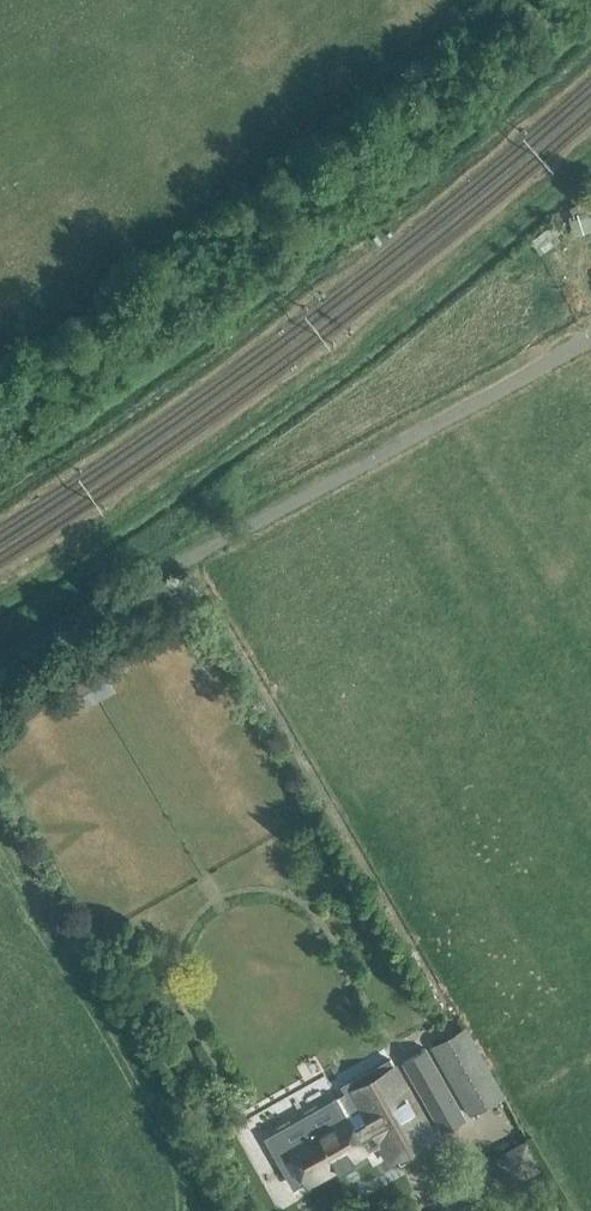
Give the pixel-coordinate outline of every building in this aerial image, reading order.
[(590,192),(570,208),(573,214),(567,216),(568,219),(569,219),(574,235),(590,230),(590,191),(590,192)] [(541,252),(566,233),(556,220),(531,239),(541,252)] [(467,1026),(433,1045),(471,1116),(505,1097),(467,1026)] [(427,1048),(404,1061),(443,1131),(466,1119),(427,1048)] [(351,1091),(360,1107),(348,1113),(341,1101),(302,1123),(307,1134),(287,1144),(309,1186),(336,1172),(337,1172),(339,1173),(354,1164),(355,1162),(356,1160),(370,1151),(368,1148),(379,1142),(389,1160),(425,1140),(387,1071),(351,1091)]
